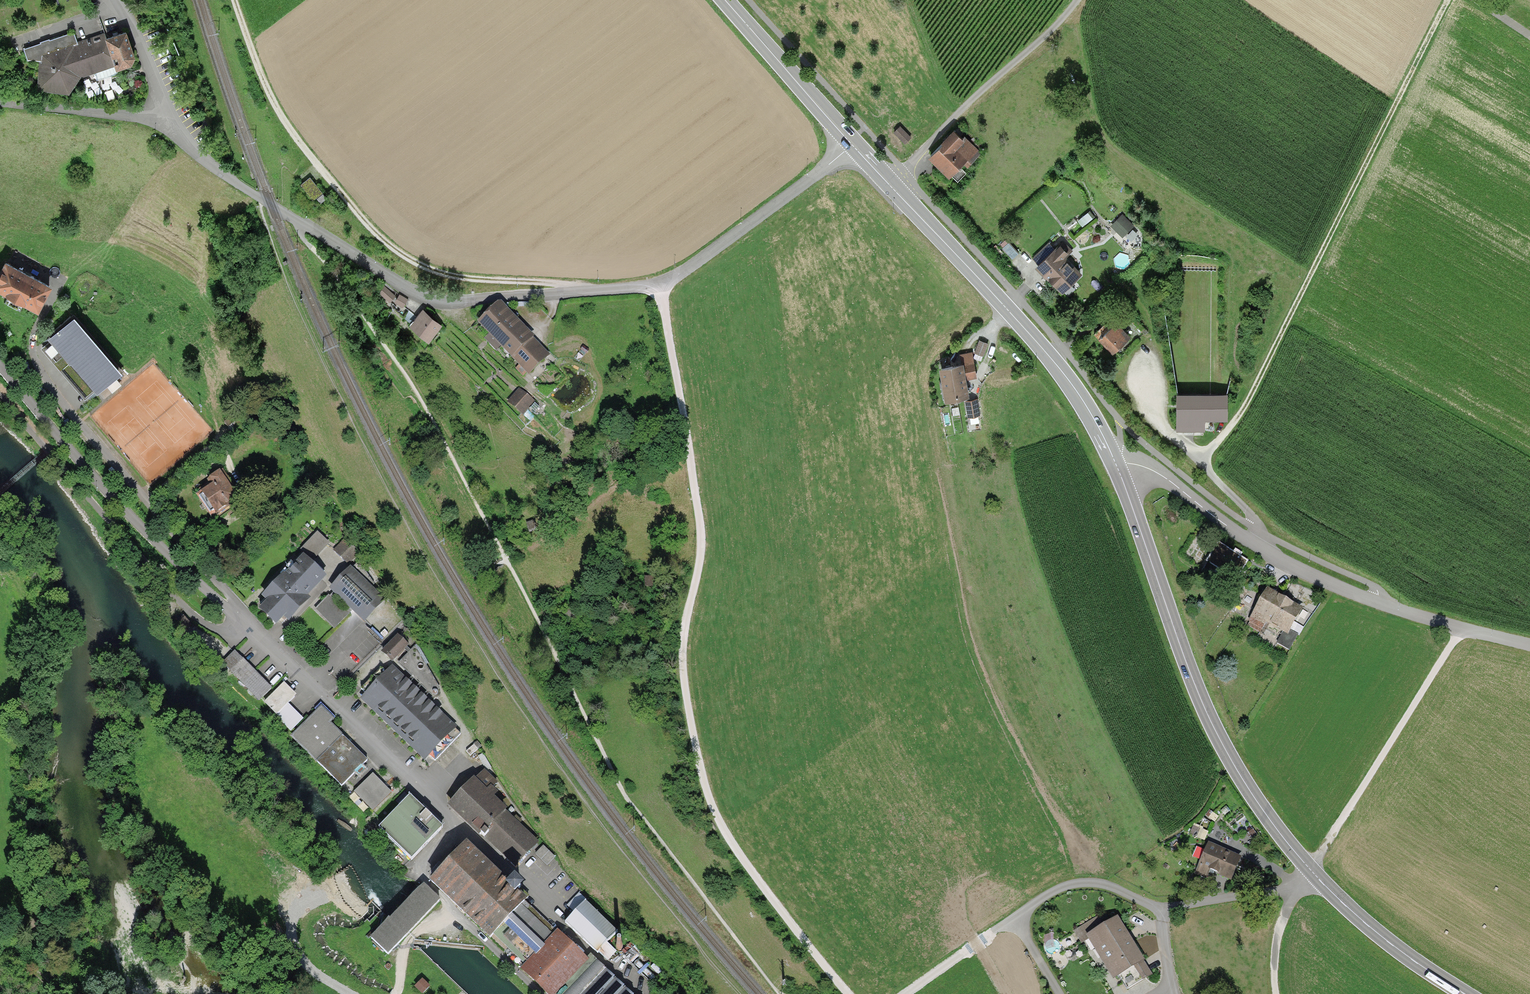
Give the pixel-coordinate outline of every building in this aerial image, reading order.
[(138,66),(127,33),(81,48),(76,34),(24,54),(30,68),(43,67),(41,95),(72,99),(81,85),(138,66)] [(911,135),(900,124),(893,130),(904,142),(911,135)] [(963,135),(955,127),(928,155),(938,165),(949,175),(951,173),(958,180),(967,170),(961,164),(963,162),(967,165),(982,150),(965,133),(963,135)] [(319,192),(308,177),(299,184),(310,198),(319,192)] [(1133,224),(1122,213),(1111,224),(1122,236),(1133,224)] [(1135,229),(1126,233),(1130,240),(1139,235),(1135,229)] [(1070,253),(1059,241),(1035,263),(1047,277),(1048,276),(1062,290),(1082,271),(1074,263),(1072,264),(1066,257),(1070,253)] [(1018,252),(1009,242),(1002,247),(1011,258),(1018,252)] [(5,258),(0,268),(0,287),(38,307),(51,281),(5,258)] [(393,293),(382,286),(376,294),(387,302),(393,293)] [(405,299),(397,294),(393,300),(401,306),(405,299)] [(546,352),(496,301),(474,322),(487,336),(482,340),(494,352),(499,347),(524,374),(546,352)] [(440,325),(419,308),(407,323),(428,340),(440,325)] [(119,372),(71,317),(46,337),(95,393),(119,372)] [(1117,325),(1114,322),(1098,337),(1112,352),(1130,334),(1120,323),(1117,325)] [(988,342),(978,338),(974,351),(984,355),(988,342)] [(966,378),(977,376),(972,351),(961,353),(962,361),(939,365),(945,398),(969,393),(966,378)] [(532,402),(518,389),(506,402),(521,415),(532,402)] [(1176,390),(1175,427),(1205,428),(1205,418),(1227,418),(1227,391),(1176,390)] [(967,417),(980,414),(977,397),(965,399),(967,417)] [(242,503),(221,472),(207,481),(211,486),(199,495),(216,521),(242,503)] [(532,520),(525,522),(527,531),(534,530),(532,520)] [(333,551),(349,566),(360,554),(344,539),(333,551)] [(1247,560),(1219,543),(1208,561),(1236,579),(1247,560)] [(303,559),(285,578),(309,601),(327,582),(303,559)] [(330,591),(365,623),(387,600),(352,568),(330,591)] [(286,625),(309,601),(285,578),(282,576),(261,599),(265,603),(257,613),(275,629),(282,621),(286,625)] [(654,577),(643,577),(643,587),(654,588),(654,577)] [(1267,588),(1246,624),(1261,633),(1267,622),(1287,634),(1302,609),(1267,588)] [(332,628),(343,619),(328,600),(317,609),(332,628)] [(404,630),(381,655),(391,664),(414,639),(404,630)] [(222,662),(259,700),(273,687),(243,657),(242,657),(235,649),(222,662)] [(408,654),(398,666),(429,695),(440,684),(408,654)] [(359,701),(426,764),(459,728),(392,666),(359,701)] [(262,703),(291,729),(302,717),(273,691),(262,703)] [(289,738),(341,787),(368,758),(331,724),(335,720),(320,706),(289,738)] [(480,839),(505,811),(495,801),(504,791),(482,770),(447,809),(480,839)] [(372,813),(391,793),(372,775),(354,795),(372,813)] [(376,830),(411,862),(439,832),(404,799),(376,830)] [(539,841),(505,811),(480,839),(515,867),(539,841)] [(489,937),(493,933),(525,900),(530,896),(518,885),(524,879),(514,870),(508,877),(467,839),(428,879),(489,937)] [(1196,874),(1207,879),(1210,873),(1230,881),(1240,857),(1208,844),(1196,874)] [(544,845),(536,853),(547,865),(556,856),(544,845)] [(389,919),(371,938),(388,954),(407,934),(440,899),(424,885),(404,906),(391,920),(389,919)] [(568,904),(575,911),(586,899),(578,893),(568,904)] [(596,951),(617,928),(586,899),(575,911),(564,922),(596,951)] [(555,929),(525,900),(493,933),(525,962),(555,929)] [(1088,939),(1112,980),(1134,967),(1142,979),(1151,974),(1129,936),(1117,916),(1106,923),(1100,913),(1073,929),(1081,943),(1088,939)] [(549,993),(558,993),(591,958),(557,927),(555,929),(525,962),(520,967),(549,993)] [(558,993),(634,993),(591,952),(587,956),(591,958),(558,993)] [(419,993),(421,993),(427,987),(420,981),(413,989),(419,993)]
